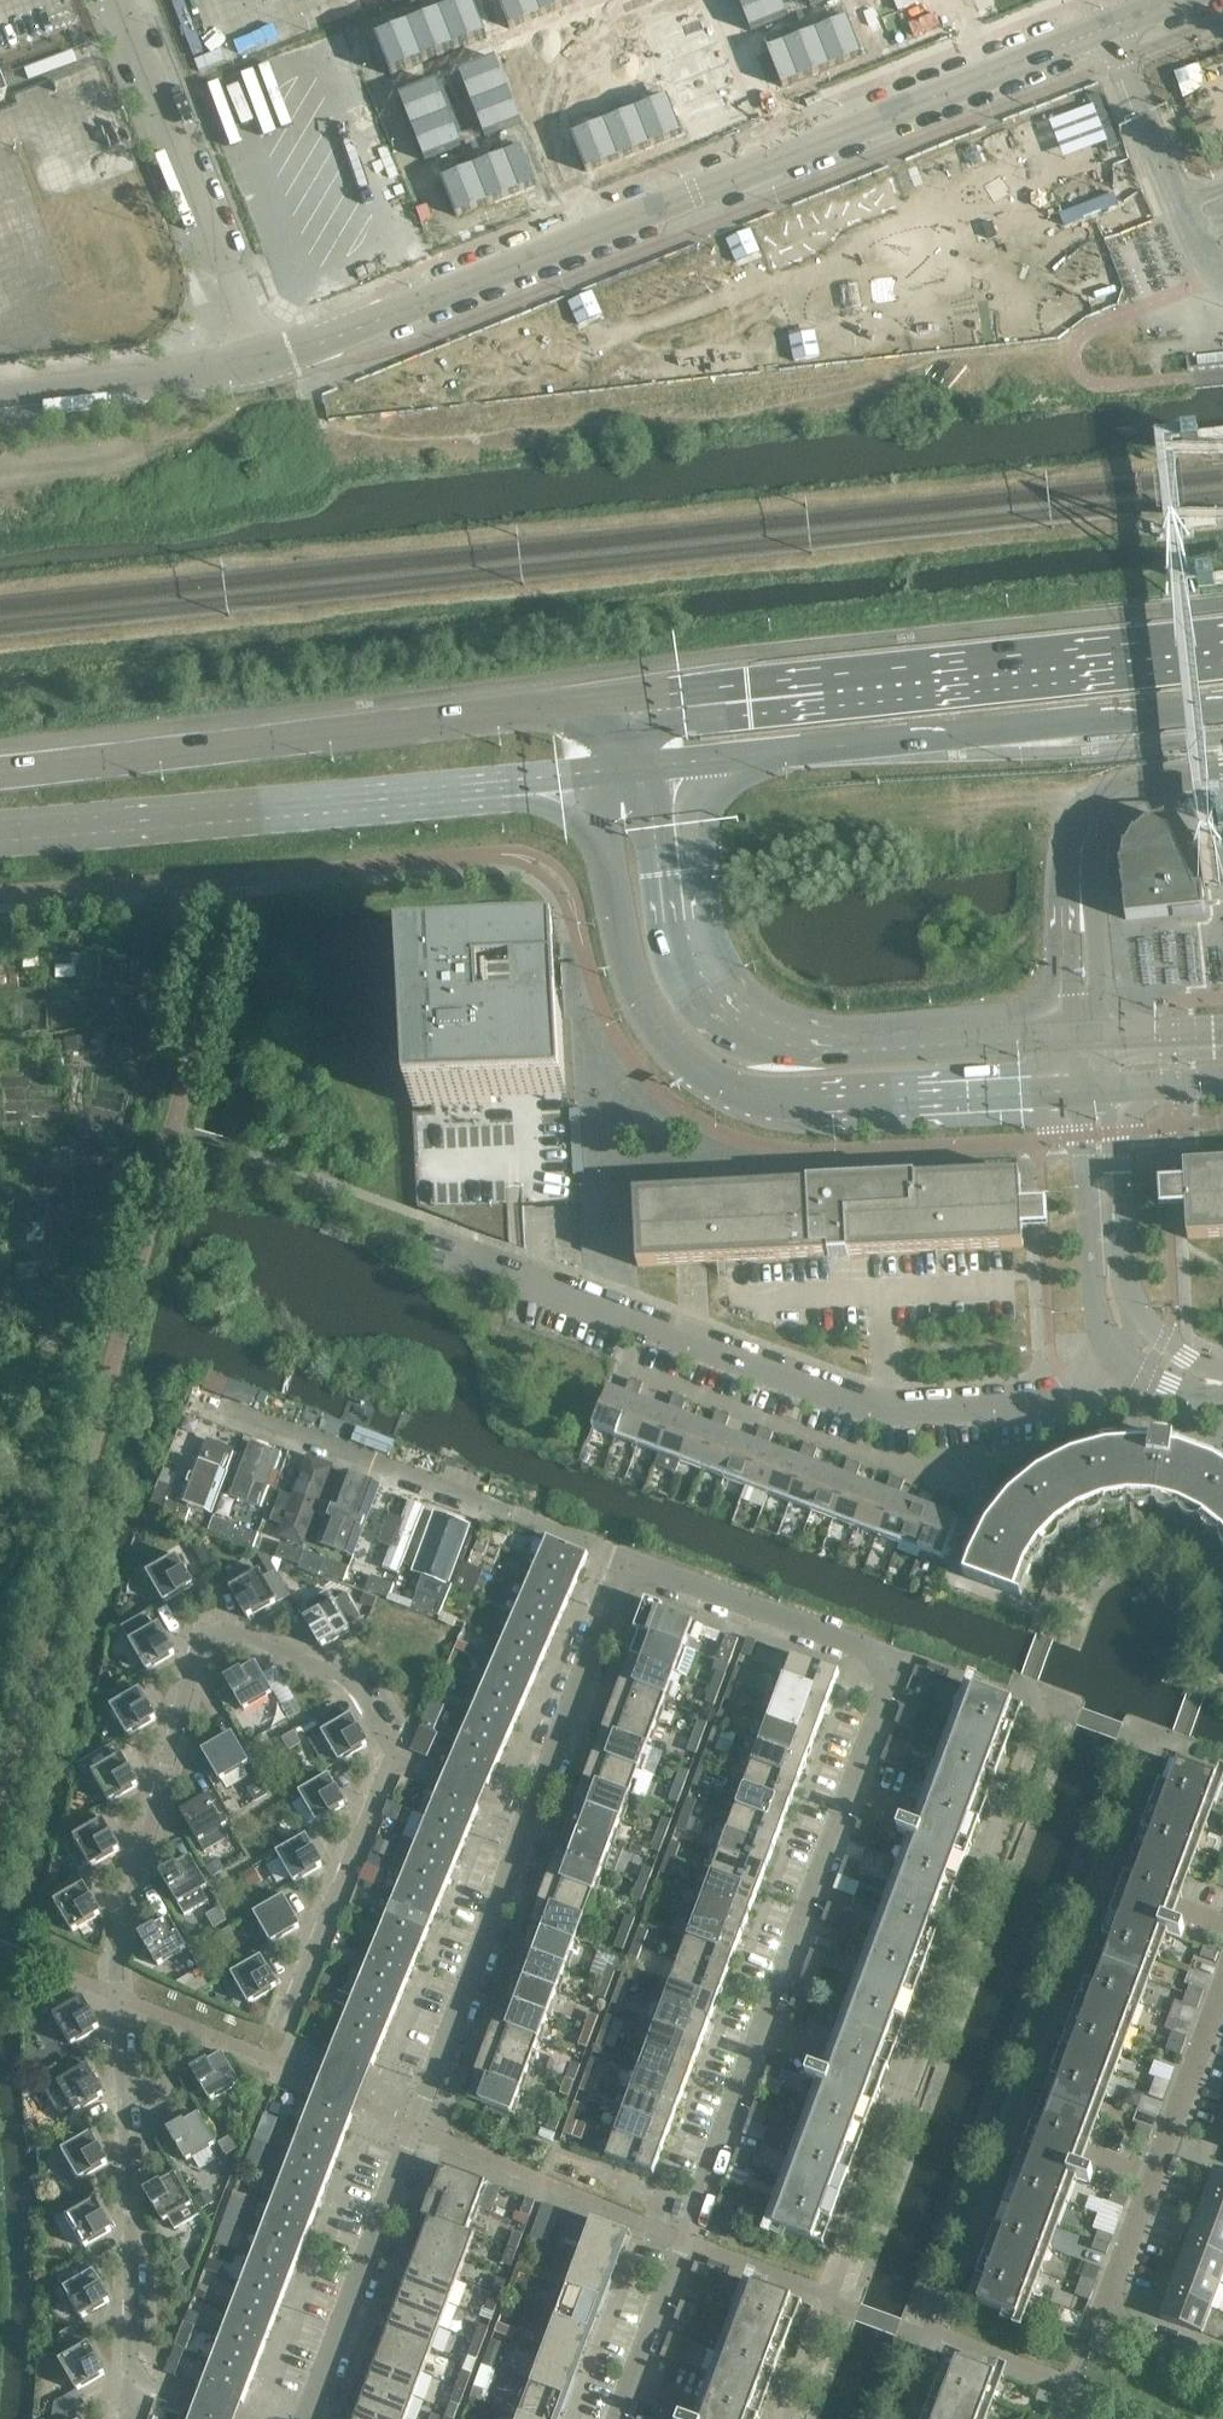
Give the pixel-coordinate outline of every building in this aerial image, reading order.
[(510,29),(584,0),(498,0),(510,29)] [(751,32),(788,18),(787,15),(781,0),(738,0),(751,32)] [(810,6),(811,8),(832,0),(808,0),(810,6)] [(378,39),(377,40),(391,76),(488,38),(473,2),(470,3),(380,39),(378,39)] [(744,106),(706,9),(653,30),(691,127),(744,106)] [(770,50),(768,51),(782,87),(863,56),(848,19),(845,20),(770,50)] [(496,58),(459,73),(460,75),(484,135),(485,138),(522,124),(496,58)] [(436,82),(400,96),(425,161),(462,147),(461,144),(437,84),(436,82)] [(573,136),(572,136),(587,173),(683,134),(668,98),(667,99),(666,99),(575,135),(573,136)] [(444,180),(442,180),(457,217),(537,185),(523,149),(520,150),(444,179),(444,180)] [(1120,864),(1120,865),(1120,864),(1119,864),(1122,882),(1121,881),(1120,881),(1124,900),(1126,920),(1174,915),(1175,916),(1173,916),(1174,917),(1203,914),(1203,913),(1202,913),(1201,912),(1205,911),(1203,889),(1193,890),(1165,820),(1164,819),(1165,819),(1165,818),(1148,825),(1148,824),(1149,823),(1148,823),(1146,824),(1134,835),(1134,834),(1134,833),(1133,833),(1125,849),(1124,849),(1124,847),(1123,847),(1121,862),(1120,864)] [(405,953),(413,1107),(418,1208),(510,1243),(508,1203),(523,1203),(523,1206),(573,1203),(572,1175),(560,945),(520,947),(405,953)] [(1184,1166),(1188,1239),(1222,1238),(1222,1165),(1184,1166)] [(1020,1174),(634,1194),(638,1266),(674,1265),(708,1263),(725,1262),(829,1257),(829,1259),(849,1258),(849,1256),(1012,1248),(1024,1247),(1020,1174)] [(204,1384),(203,1388),(252,1406),(254,1401),(257,1392),(208,1373),(204,1384)] [(593,1429),(616,1437),(637,1381),(630,1379),(625,1393),(608,1387),(593,1429)] [(616,1437),(638,1445),(653,1404),(638,1398),(643,1384),(637,1381),(616,1437)] [(638,1445),(659,1453),(680,1398),(674,1395),(668,1409),(653,1404),(638,1445)] [(659,1453),(681,1462),(697,1420),(681,1414),(687,1400),(680,1398),(659,1453)] [(681,1462),(703,1470),(723,1414),(717,1411),(712,1426),(697,1420),(681,1462)] [(723,1414),(703,1470),(725,1478),(740,1436),(725,1431),(730,1416),(723,1414)] [(740,1436),(725,1478),(746,1486),(767,1430),(760,1427),(755,1442),(740,1436)] [(767,1430),(746,1486),(768,1494),(784,1452),(768,1447),(774,1432),(767,1430)] [(378,1446),(377,1451),(389,1455),(391,1451),(395,1441),(382,1437),(378,1446)] [(1021,1597),(1032,1569),(1033,1566),(1036,1566),(1038,1564),(1040,1562),(1042,1560),(1043,1557),(1043,1555),(1043,1552),(1043,1551),(1046,1546),(1050,1546),(1053,1545),(1055,1543),(1056,1542),(1058,1540),(1059,1538),(1059,1535),(1060,1533),(1064,1530),(1067,1530),(1069,1530),(1071,1529),(1073,1528),(1075,1527),(1076,1525),(1078,1524),(1079,1521),(1079,1519),(1084,1516),(1086,1517),(1088,1518),(1091,1518),(1095,1517),(1097,1515),(1099,1513),(1101,1512),(1102,1510),(1107,1508),(1109,1510),(1113,1511),(1117,1510),(1120,1510),(1122,1509),(1125,1507),(1127,1504),(1127,1502),(1129,1501),(1129,1498),(1138,1498),(1153,1498),(1154,1498),(1153,1506),(1155,1507),(1158,1509),(1162,1512),(1166,1513),(1169,1513),(1174,1511),(1179,1513),(1181,1516),(1184,1519),(1187,1521),(1190,1522),(1194,1522),(1197,1522),(1201,1525),(1202,1528),(1203,1531),(1205,1533),(1208,1535),(1210,1536),(1213,1536),(1216,1536),(1220,1539),(1220,1541),(1220,1544),(1221,1548),(1222,1549),(1222,1460),(1218,1457),(1201,1450),(1204,1442),(1203,1442),(1202,1444),(1152,1438),(1151,1445),(1138,1445),(1127,1445),(1107,1446),(1072,1456),(1039,1473),(1010,1497),(987,1526),(971,1559),(965,1576),(1021,1597)] [(251,1441),(230,1496),(261,1507),(270,1484),(267,1478),(258,1475),(268,1448),(251,1441)] [(196,1458),(180,1501),(195,1507),(191,1518),(207,1523),(234,1452),(209,1443),(202,1461),(196,1458)] [(784,1452),(768,1494),(791,1502),(811,1446),(805,1444),(799,1458),(784,1452)] [(811,1446),(791,1502),(812,1510),(828,1469),(812,1463),(818,1449),(811,1446)] [(590,1454),(585,1452),(582,1461),(587,1463),(590,1454)] [(283,1499),(276,1516),(287,1521),(280,1539),(308,1549),(338,1470),(310,1459),(293,1503),(283,1499)] [(828,1469),(812,1510),(834,1518),(855,1462),(848,1460),(843,1474),(828,1469)] [(855,1462),(834,1518),(856,1526),(871,1485),(856,1479),(861,1465),(855,1462)] [(327,1501),(321,1516),(330,1519),(321,1542),(356,1556),(382,1487),(348,1474),(336,1505),(327,1501)] [(871,1485),(856,1526),(877,1534),(898,1479),(892,1476),(886,1491),(871,1485)] [(898,1479),(877,1534),(899,1542),(914,1501),(899,1496),(905,1481),(898,1479)] [(158,1494),(153,1512),(162,1516),(167,1501),(169,1497),(174,1487),(161,1482),(158,1493),(158,1494)] [(914,1501),(899,1542),(921,1550),(942,1494),(935,1492),(930,1507),(914,1501)] [(942,1494),(921,1550),(943,1559),(958,1517),(943,1512),(948,1497),(942,1494)] [(426,1505),(410,1500),(403,1519),(389,1513),(379,1541),(392,1546),(384,1567),(399,1573),(426,1505)] [(167,1501),(162,1516),(185,1524),(190,1510),(167,1501)] [(435,1514),(414,1571),(448,1583),(469,1527),(435,1514)] [(236,1525),(230,1539),(254,1548),(259,1534),(236,1525)] [(543,1547),(547,1537),(534,1532),(531,1542),(543,1547)] [(543,1547),(536,1562),(577,1580),(588,1554),(547,1537),(543,1547)] [(476,1548),(487,1552),(490,1544),(480,1540),(476,1548)] [(281,1542),(276,1556),(299,1565),(304,1551),(281,1542)] [(305,1551),(299,1566),(320,1574),(326,1559),(305,1551)] [(177,1554),(147,1572),(164,1602),(195,1585),(177,1554)] [(326,1559),(321,1573),(345,1581),(349,1567),(326,1559)] [(536,1562),(525,1588),(566,1606),(577,1580),(536,1562)] [(249,1563),(229,1575),(235,1585),(230,1587),(230,1588),(247,1618),(278,1601),(274,1594),(286,1587),(279,1577),(268,1583),(260,1570),(255,1573),(249,1563)] [(350,1571),(345,1584),(359,1589),(364,1575),(350,1571)] [(457,1574),(452,1585),(465,1591),(470,1580),(457,1574)] [(371,1576),(366,1590),(389,1599),(395,1585),(371,1576)] [(525,1588),(514,1614),(555,1631),(566,1606),(525,1588)] [(348,1592),(334,1600),(330,1592),(309,1604),(314,1611),(304,1617),(321,1648),(352,1630),(346,1621),(360,1613),(348,1592)] [(417,1592),(411,1606),(435,1615),(440,1601),(417,1592)] [(646,1599),(638,1619),(645,1621),(641,1633),(688,1650),(698,1624),(661,1610),(663,1606),(646,1599)] [(132,1639),(129,1640),(147,1670),(177,1653),(160,1623),(159,1623),(153,1611),(125,1628),(132,1639)] [(514,1614),(503,1639),(544,1657),(555,1631),(514,1614)] [(641,1633),(632,1658),(679,1675),(688,1650),(641,1633)] [(739,1639),(730,1636),(724,1652),(733,1655),(739,1639)] [(747,1638),(742,1653),(751,1656),(756,1641),(747,1638)] [(468,1643),(460,1639),(456,1648),(464,1652),(468,1643)] [(503,1639),(492,1665),(532,1682),(544,1657),(503,1639)] [(793,1655),(784,1677),(831,1695),(839,1672),(793,1655)] [(632,1658),(623,1682),(670,1699),(679,1675),(632,1658)] [(256,1662),(226,1679),(243,1710),(274,1692),(256,1662)] [(492,1665),(481,1690),(521,1708),(532,1682),(492,1665)] [(276,1666),(264,1673),(278,1698),(290,1692),(276,1666)] [(917,1666),(913,1675),(927,1680),(931,1671),(917,1666)] [(746,1670),(737,1667),(731,1683),(740,1686),(746,1670)] [(726,1673),(717,1670),(711,1686),(720,1689),(726,1673)] [(784,1677),(776,1700),(823,1717),(831,1695),(784,1677)] [(623,1682),(613,1707),(661,1724),(670,1699),(623,1682)] [(133,1692),(128,1683),(111,1692),(117,1702),(110,1705),(128,1736),(158,1718),(141,1688),(133,1692)] [(740,1686),(731,1683),(725,1698),(734,1702),(740,1686)] [(720,1689),(711,1686),(705,1702),(714,1705),(720,1689)] [(827,2086),(775,2226),(823,2245),(1023,1706),(974,1688),(940,1781),(932,1778),(923,1802),(931,1805),(923,1827),(914,1823),(914,1825),(901,1820),(897,1832),(918,1840),(848,2028),(840,2025),(831,2048),(840,2051),(832,2072),(828,2071),(823,2069),(823,2071),(810,2066),(806,2078),(827,2086)] [(481,1690),(470,1716),(510,1733),(521,1708),(481,1690)] [(445,1706),(449,1697),(438,1693),(434,1701),(445,1706)] [(282,1707),(289,1719),(301,1712),(294,1700),(282,1707)] [(776,1700),(768,1722),(814,1739),(823,1717),(776,1700)] [(446,1707),(433,1701),(428,1714),(441,1719),(446,1707)] [(902,1704),(899,1713),(913,1719),(917,1710),(902,1704)] [(613,1707),(605,1731),(652,1749),(661,1724),(613,1707)] [(729,1714),(720,1711),(714,1727),(723,1730),(729,1714)] [(751,1724),(754,1717),(744,1713),(741,1720),(751,1724)] [(899,1713),(896,1722),(910,1728),(913,1719),(899,1713)] [(322,1732),(307,1740),(325,1770),(339,1762),(370,1744),(352,1714),(322,1732)] [(510,1733),(470,1716),(459,1741),(499,1759),(510,1733)] [(708,1723),(699,1719),(693,1735),(702,1739),(708,1723)] [(768,1722),(760,1743),(806,1761),(814,1739),(768,1722)] [(431,1747),(437,1735),(423,1727),(416,1740),(431,1747)] [(723,1730),(714,1727),(708,1743),(717,1746),(723,1730)] [(294,1731),(282,1738),(289,1750),(301,1743),(294,1731)] [(605,1731),(596,1755),(643,1773),(652,1749),(605,1731)] [(232,1732),(202,1750),(220,1780),(250,1763),(232,1732)] [(702,1739),(693,1735),(687,1751),(696,1754),(702,1739)] [(499,1759),(459,1741),(448,1767),(488,1784),(499,1759)] [(86,1760),(110,1802),(140,1784),(116,1742),(86,1760)] [(760,1743),(752,1765),(798,1782),(806,1761),(760,1743)] [(885,1750),(881,1760),(896,1765),(899,1756),(885,1750)] [(596,1755),(586,1780),(634,1798),(643,1773),(596,1755)] [(713,1758),(704,1755),(698,1771),(707,1774),(713,1758)] [(1168,1759),(977,2275),(969,2299),(1017,2317),(1070,2175),(1090,2183),(1094,2171),(1082,2167),(1083,2165),(1075,2162),(1083,2140),(1091,2143),(1099,2120),(1091,2117),(1160,1930),(1182,1937),(1186,1926),(1175,1922),(1174,1920),(1166,1917),(1174,1896),(1182,1898),(1190,1875),(1182,1872),(1217,1777),(1168,1759)] [(752,1765),(744,1787),(790,1804),(798,1782),(752,1765)] [(488,1784),(448,1767),(444,1777),(438,1790),(478,1807),(484,1793),(488,1784)] [(690,1772),(681,1769),(675,1785),(684,1788),(690,1772)] [(707,1774),(698,1771),(692,1787),(701,1790),(707,1774)] [(329,1774),(299,1792),(316,1822),(347,1805),(329,1774)] [(406,1779),(402,1789),(408,1791),(412,1781),(406,1779)] [(586,1780),(577,1805),(625,1822),(634,1798),(586,1780)] [(268,1794),(261,1782),(248,1790),(255,1802),(268,1794)] [(684,1788),(675,1785),(669,1800),(678,1804),(684,1788)] [(744,1787),(736,1808),(782,1826),(790,1804),(744,1787)] [(438,1790),(427,1816),(468,1833),(478,1807),(438,1790)] [(181,1811),(181,1812),(199,1842),(206,1853),(231,1839),(224,1827),(229,1824),(211,1794),(181,1811)] [(696,1803),(687,1800),(681,1816),(690,1819),(696,1803)] [(577,1805),(568,1829),(615,1846),(625,1822),(577,1805)] [(404,1810),(395,1806),(390,1819),(399,1822),(404,1810)] [(736,1808),(728,1831),(774,1848),(782,1826),(736,1808)] [(427,1816),(417,1842),(457,1858),(468,1833),(427,1816)] [(690,1819),(681,1816),(675,1831),(684,1835),(690,1819)] [(672,1821),(663,1817),(657,1833),(666,1837),(672,1821)] [(104,1819),(74,1836),(91,1867),(121,1849),(104,1819)] [(860,1819),(856,1828),(870,1834),(874,1824),(860,1819)] [(568,1829),(559,1854),(606,1871),(615,1846),(568,1829)] [(728,1831),(720,1852),(766,1869),(774,1848),(728,1831)] [(666,1837),(657,1833),(651,1849),(660,1852),(666,1837)] [(276,1852),(277,1852),(294,1882),(324,1865),(307,1834),(276,1852)] [(380,1841),(375,1852),(387,1857),(391,1848),(392,1846),(380,1841)] [(681,1844),(672,1841),(666,1857),(675,1860),(681,1844)] [(417,1842),(406,1867),(447,1884),(457,1858),(417,1842)] [(634,1846),(632,1852),(642,1855),(644,1850),(634,1846)] [(720,1852),(711,1874),(758,1891),(766,1869),(720,1852)] [(375,1854),(369,1868),(379,1872),(385,1859),(375,1854)] [(559,1854),(550,1878),(597,1895),(606,1871),(559,1854)] [(191,1856),(161,1874),(179,1904),(183,1910),(205,1898),(202,1891),(209,1887),(191,1856)] [(675,1860),(666,1857),(660,1873),(669,1876),(675,1860)] [(846,1857),(842,1865),(857,1871),(860,1862),(846,1857)] [(219,1860),(205,1868),(211,1878),(225,1870),(219,1860)] [(257,1866),(242,1874),(251,1889),(266,1880),(271,1877),(262,1862),(257,1866)] [(842,1865),(839,1874),(854,1880),(857,1871),(842,1865)] [(406,1867),(395,1893),(436,1910),(447,1884),(406,1867)] [(653,1871),(644,1867),(638,1883),(647,1887),(653,1871)] [(711,1874),(703,1896),(750,1913),(758,1891),(711,1874)] [(550,1878),(541,1902),(588,1920),(597,1895),(550,1878)] [(72,1931),(102,1914),(85,1883),(55,1901),(72,1931)] [(647,1887),(638,1883),(632,1899),(641,1902),(647,1887)] [(665,1888),(656,1884),(650,1900),(659,1903),(665,1888)] [(395,1893),(385,1919),(426,1936),(436,1910),(395,1893)] [(284,1895),(254,1913),(271,1943),(302,1925),(284,1895)] [(703,1896),(695,1918),(742,1934),(750,1913),(703,1896)] [(659,1903),(650,1900),(644,1916),(653,1919),(659,1903)] [(541,1902),(532,1926),(579,1944),(588,1920),(541,1902)] [(828,1903),(825,1912),(840,1917),(843,1908),(828,1903)] [(220,1907),(209,1914),(215,1926),(227,1919),(220,1907)] [(825,1912),(822,1921),(837,1926),(840,1917),(825,1912)] [(635,1919),(626,1916),(620,1932),(629,1935),(635,1919)] [(170,1917),(140,1935),(158,1965),(188,1948),(170,1917)] [(695,1918),(687,1939),(733,1956),(742,1934),(695,1918)] [(385,1919),(374,1945),(415,1961),(426,1936),(385,1919)] [(532,1926),(523,1951),(570,1969),(579,1944),(532,1926)] [(229,1927),(218,1934),(224,1946),(236,1939),(229,1927)] [(649,1931),(640,1927),(634,1943),(643,1946),(649,1931)] [(623,1951),(629,1935),(620,1932),(614,1948),(623,1951)] [(687,1939),(679,1961),(725,1978),(733,1956),(687,1939)] [(643,1946),(634,1943),(628,1959),(637,1962),(643,1946)] [(374,1945),(364,1970),(405,1987),(415,1961),(374,1945)] [(1204,1947),(1200,1956),(1215,1962),(1219,1952),(1204,1947)] [(811,1949),(808,1958),(822,1964),(826,1955),(811,1949)] [(523,1951),(514,1976),(561,1994),(570,1969),(523,1951)] [(262,1955),(231,1973),(249,2003),(279,1986),(262,1955)] [(808,1958),(804,1967),(819,1972),(822,1964),(808,1958)] [(679,1961),(671,1983),(717,2000),(725,1978),(679,1961)] [(617,1969),(608,1965),(602,1981),(611,1985),(617,1969)] [(198,1970),(176,1983),(196,1993),(208,1987),(198,1970)] [(364,1970),(353,1996),(394,2013),(405,1987),(364,1970)] [(1181,1970),(1177,1981),(1185,1984),(1189,1973),(1181,1970)] [(632,1976),(623,1973),(617,1989),(626,1992),(632,1976)] [(321,1983),(329,1986),(333,1977),(324,1974),(321,1983)] [(514,1976),(505,2000),(552,2018),(561,1994),(514,1976)] [(611,1985),(602,1981),(596,1997),(605,2000),(611,1985)] [(671,1983),(663,2005),(709,2022),(717,2000),(671,1983)] [(1190,1985),(1187,1994),(1201,1999),(1204,1990),(1190,1985)] [(626,1992),(617,1989),(611,2004),(620,2008),(626,1992)] [(340,1991),(335,2002),(348,2008),(353,1996),(340,1991)] [(55,2002),(60,2011),(53,2014),(71,2045),(101,2027),(84,1997),(77,2001),(72,1992),(55,2002)] [(1187,1994),(1183,2003),(1198,2008),(1201,1999),(1187,1994)] [(348,2008),(342,2022),(383,2039),(394,2013),(353,1996),(348,2008)] [(794,1996),(790,2006),(805,2011),(808,2002),(794,1996)] [(505,2000),(496,2024),(543,2042),(552,2018),(505,2000)] [(267,2009),(255,2005),(251,2016),(262,2021),(267,2009)] [(663,2005),(655,2027),(701,2044),(709,2022),(663,2005)] [(599,2017),(590,2014),(584,2029),(593,2033),(599,2017)] [(616,2021),(607,2017),(601,2033),(610,2037),(616,2021)] [(342,2022),(332,2048),(372,2065),(383,2039),(342,2022)] [(496,2024),(486,2049),(534,2066),(543,2042),(496,2024)] [(655,2027),(647,2048),(693,2065),(701,2044),(655,2027)] [(593,2033),(584,2029),(578,2045),(587,2049),(593,2033)] [(1173,2031),(1169,2040),(1184,2045),(1187,2036),(1173,2031)] [(610,2037),(601,2033),(595,2049),(604,2052),(610,2037)] [(1169,2040),(1166,2049),(1181,2054),(1184,2045),(1169,2040)] [(372,2065),(332,2048),(319,2079),(311,2100),(352,2116),(359,2098),(372,2065)] [(647,2048),(639,2070),(685,2087),(693,2065),(647,2048)] [(486,2049),(478,2073),(525,2091),(534,2066),(486,2049)] [(193,2070),(193,2071),(210,2100),(240,2083),(223,2053),(193,2070)] [(600,2063),(591,2059),(585,2075),(594,2078),(600,2063)] [(1156,2060),(1153,2073),(1172,2078),(1175,2065),(1156,2060)] [(581,2067),(572,2063),(566,2079),(575,2082),(581,2067)] [(58,2082),(72,2107),(75,2112),(106,2095),(88,2064),(58,2082)] [(769,2064),(765,2074),(779,2080),(783,2070),(769,2064)] [(639,2070),(631,2092),(677,2109),(685,2087),(639,2070)] [(478,2073),(468,2099),(515,2116),(525,2091),(478,2073)] [(594,2078),(585,2075),(579,2091),(588,2094),(594,2078)] [(1156,2078),(1152,2086),(1167,2092),(1170,2083),(1156,2078)] [(569,2098),(575,2082),(566,2079),(560,2095),(569,2098)] [(1152,2086),(1149,2095),(1164,2101),(1167,2092),(1152,2086)] [(1126,2103),(1139,2108),(1144,2094),(1130,2090),(1126,2103)] [(631,2092),(623,2113),(669,2131),(677,2109),(631,2092)] [(311,2100),(301,2126),(342,2142),(352,2116),(311,2100)] [(307,2112),(310,2103),(304,2101),(300,2109),(307,2112)] [(584,2105),(575,2102),(569,2118),(570,2118),(578,2121),(584,2105)] [(755,2102),(751,2111),(766,2117),(769,2108),(755,2102)] [(751,2111),(748,2120),(763,2126),(766,2117),(751,2111)] [(553,2112),(547,2127),(556,2131),(562,2115),(553,2112)] [(169,2130),(169,2131),(186,2161),(217,2143),(199,2113),(169,2130)] [(623,2113),(615,2134),(661,2151),(669,2131),(623,2113)] [(579,2121),(570,2118),(564,2134),(573,2137),(579,2121)] [(270,2142),(275,2127),(263,2122),(257,2137),(270,2142)] [(1138,2124),(1135,2134),(1149,2139),(1153,2129),(1138,2124)] [(301,2126),(291,2152),(332,2168),(342,2142),(301,2126)] [(542,2128),(539,2136),(553,2141),(556,2133),(542,2128)] [(62,2149),(72,2168),(79,2179),(110,2162),(92,2132),(62,2149)] [(615,2134),(607,2156),(653,2174),(661,2151),(615,2134)] [(231,2136),(219,2143),(226,2154),(238,2147),(231,2136)] [(278,2148),(274,2157),(287,2162),(291,2152),(278,2148)] [(737,2148),(734,2157),(748,2163),(752,2154),(737,2148)] [(287,2162),(281,2178),(322,2194),(332,2168),(291,2152),(287,2162)] [(734,2157),(731,2166),(745,2172),(748,2163),(734,2157)] [(443,2167),(434,2190),(477,2207),(486,2182),(490,2184),(490,2183),(456,2170),(456,2172),(443,2167)] [(1206,2194),(1222,2200),(1222,2172),(1215,2169),(1206,2194)] [(145,2191),(146,2192),(163,2222),(170,2218),(175,2227),(199,2213),(193,2204),(176,2174),(145,2191)] [(281,2178),(271,2204),(312,2220),(322,2194),(281,2178)] [(434,2190),(423,2219),(428,2221),(430,2217),(438,2220),(437,2222),(467,2232),(477,2207),(434,2190)] [(215,2203),(208,2191),(196,2198),(203,2210),(215,2203)] [(1113,2193),(1110,2202),(1124,2207),(1128,2198),(1113,2193)] [(66,2216),(72,2227),(84,2247),(114,2229),(97,2199),(89,2203),(85,2194),(68,2204),(72,2213),(66,2216)] [(1206,2194),(1197,2218),(1222,2228),(1222,2200),(1206,2194)] [(720,2196),(716,2205),(731,2210),(735,2201),(720,2196)] [(527,2197),(521,2213),(530,2216),(536,2200),(527,2197)] [(271,2204),(261,2231),(302,2246),(312,2220),(271,2204)] [(232,2206),(228,2216),(240,2221),(244,2211),(232,2206)] [(252,2225),(241,2221),(240,2221),(228,2216),(224,2226),(219,2241),(243,2250),(252,2225)] [(428,2221),(420,2242),(465,2258),(474,2234),(467,2232),(437,2222),(438,2220),(430,2217),(428,2221)] [(538,2218),(531,2234),(539,2237),(545,2221),(538,2218)] [(1188,2243),(1222,2256),(1222,2228),(1197,2218),(1188,2243)] [(592,2219),(555,2319),(589,2332),(594,2334),(631,2234),(592,2219)] [(1099,2230),(1096,2239),(1110,2244),(1113,2235),(1099,2230)] [(261,2231),(251,2257),(292,2272),(302,2246),(261,2231)] [(508,2247),(517,2251),(522,2235),(513,2232),(508,2247)] [(531,2234),(527,2245),(538,2249),(542,2238),(539,2237),(531,2234)] [(1096,2239),(1092,2248),(1107,2253),(1110,2244),(1096,2239)] [(420,2242),(412,2265),(456,2282),(465,2258),(420,2242)] [(1188,2243),(1179,2268),(1221,2283),(1222,2277),(1222,2256),(1188,2243)] [(502,2263),(511,2266),(517,2251),(508,2247),(502,2263)] [(247,2266),(241,2283),(282,2298),(292,2272),(251,2257),(240,2252),(236,2262),(247,2266)] [(183,2257),(172,2264),(178,2275),(190,2269),(183,2257)] [(218,2273),(222,2263),(211,2259),(207,2269),(218,2273)] [(64,2287),(72,2302),(82,2318),(112,2300),(94,2270),(89,2261),(59,2278),(64,2287)] [(696,2262),(692,2272),(707,2277),(710,2268),(696,2262)] [(412,2265),(403,2288),(448,2305),(456,2282),(412,2265)] [(519,2267),(515,2280),(528,2285),(533,2272),(519,2267)] [(1221,2283),(1179,2268),(1170,2293),(1211,2308),(1221,2283)] [(491,2293),(500,2296),(506,2280),(497,2277),(491,2293)] [(1082,2277),(1078,2286),(1093,2291),(1096,2282),(1082,2277)] [(241,2283),(231,2309),(272,2324),(282,2298),(241,2283)] [(201,2284),(197,2295),(205,2299),(209,2288),(201,2284)] [(802,2302),(753,2284),(718,2378),(710,2401),(703,2418),(759,2418),(802,2302)] [(1078,2286),(1075,2295),(1090,2300),(1093,2291),(1078,2286)] [(403,2288),(395,2311),(439,2328),(448,2305),(403,2288)] [(485,2308),(494,2312),(500,2296),(491,2293),(485,2308)] [(1170,2293),(1160,2317),(1202,2333),(1211,2308),(1170,2293)] [(681,2301),(678,2310),(692,2315),(696,2306),(681,2301)] [(506,2302),(501,2314),(511,2318),(515,2306),(506,2302)] [(231,2309),(221,2335),(262,2350),(272,2324),(231,2309)] [(678,2310),(675,2319),(689,2324),(692,2315),(678,2310)] [(185,2321),(195,2324),(198,2315),(189,2311),(185,2321)] [(395,2311),(386,2334),(430,2351),(439,2328),(395,2311)] [(519,2417),(524,2418),(562,2418),(594,2334),(589,2332),(555,2319),(519,2417)] [(89,2331),(83,2321),(74,2326),(80,2336),(84,2334),(89,2331)] [(185,2324),(176,2349),(186,2353),(195,2328),(185,2324)] [(473,2340),(482,2343),(488,2328),(479,2324),(473,2340)] [(1065,2324),(1061,2333),(1076,2338),(1079,2329),(1065,2324)] [(218,2342),(211,2361),(252,2377),(262,2350),(221,2335),(213,2332),(210,2339),(218,2342)] [(386,2334),(377,2357),(422,2374),(430,2351),(386,2334)] [(468,2355),(477,2359),(482,2343),(473,2340),(468,2355)] [(59,2360),(72,2383),(77,2390),(107,2373),(90,2342),(59,2360)] [(49,2352),(49,2351),(45,2344),(39,2348),(38,2359),(49,2353),(49,2352)] [(664,2347),(661,2357),(675,2362),(679,2352),(664,2347)] [(177,2376),(186,2353),(176,2349),(167,2373),(177,2377),(177,2376)] [(487,2352),(483,2364),(484,2365),(494,2368),(499,2356),(487,2352)] [(925,2418),(979,2418),(996,2374),(948,2356),(925,2418)] [(207,2369),(201,2387),(243,2403),(252,2377),(211,2361),(203,2357),(200,2366),(207,2369)] [(377,2357),(369,2381),(413,2397),(422,2374),(377,2357)] [(484,2365),(479,2377),(490,2380),(494,2368),(484,2365)] [(456,2386),(465,2389),(471,2374),(462,2371),(456,2386)] [(360,2404),(401,2418),(405,2418),(413,2397),(369,2381),(360,2404)] [(451,2402),(460,2405),(465,2389),(456,2386),(451,2402)] [(497,2391),(483,2386),(479,2397),(493,2402),(497,2391)] [(201,2387),(197,2401),(192,2410),(217,2418),(236,2418),(238,2415),(243,2403),(201,2387)] [(85,2403),(77,2390),(54,2404),(52,2418),(56,2418),(72,2410),(78,2407),(85,2403)] [(1040,2390),(1037,2399),(1051,2404),(1055,2395),(1040,2390)] [(354,2418),(401,2418),(360,2404),(354,2418)] [(189,2418),(217,2418),(192,2410),(189,2418)]
